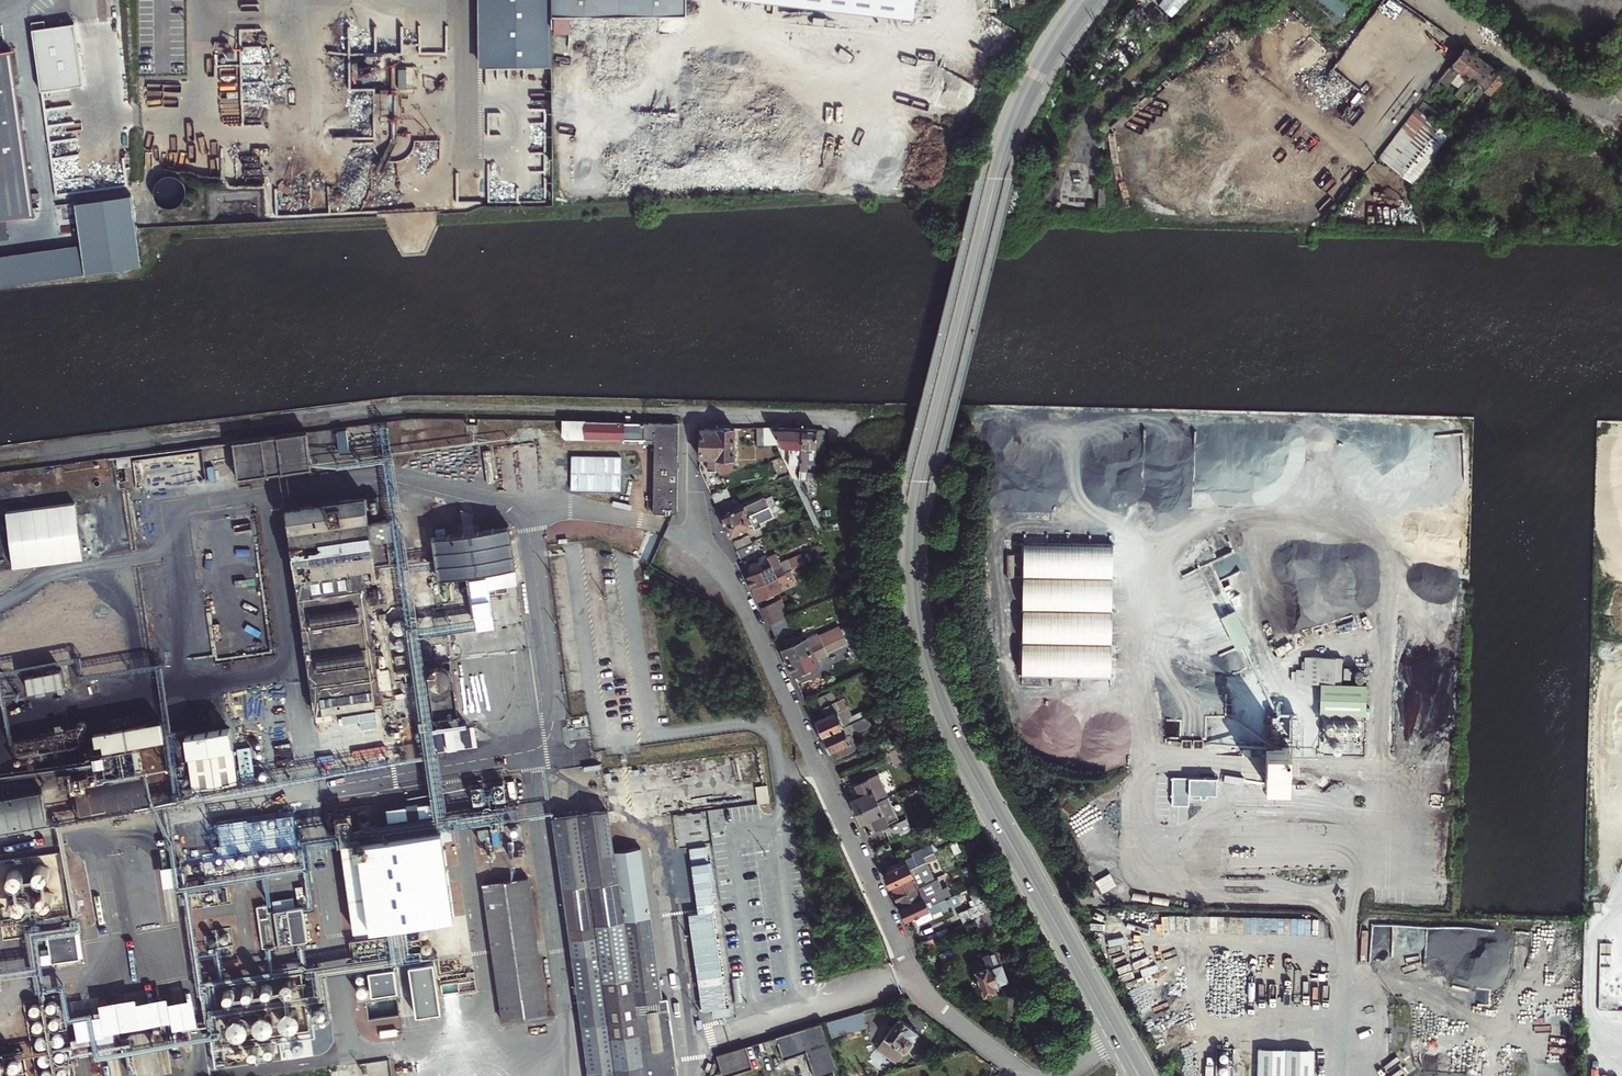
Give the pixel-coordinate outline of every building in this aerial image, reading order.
[(551,65),(551,15),(551,0),(481,0),(481,66),(551,65)] [(551,15),(685,15),(685,0),(551,0),(551,15)] [(913,19),(915,0),(744,0),(913,19)] [(16,49),(15,39),(0,41),(0,51),(16,49)] [(1462,50),(1447,70),(1440,79),(1449,86),(1453,82),(1456,77),(1475,52),(1470,49),(1465,45),(1462,50)] [(9,237),(7,218),(34,214),(11,50),(0,52),(0,238),(9,237)] [(1478,55),(1475,52),(1456,77),(1460,80),(1457,85),(1461,88),(1483,58),(1480,56),(1478,55)] [(1457,94),(1465,100),(1491,64),(1487,61),(1483,58),(1461,88),(1457,94)] [(1494,66),(1491,64),(1465,100),(1459,108),(1467,114),(1484,90),(1499,70),(1494,66)] [(551,65),(481,66),(482,136),(552,136),(551,65)] [(1508,76),(1499,70),(1484,90),(1493,96),(1508,76)] [(1425,100),(1419,108),(1384,155),(1419,180),(1453,133),(1428,114),(1434,107),(1425,100)] [(140,265),(136,195),(79,203),(85,245),(0,257),(0,285),(140,265)] [(567,438),(654,440),(653,513),(676,513),(677,425),(563,422),(562,434),(563,436),(564,437),(566,438),(567,438)] [(780,445),(773,428),(765,428),(764,445),(776,445),(780,445)] [(800,464),(802,429),(773,428),(780,445),(781,447),(790,447),(789,455),(796,455),(795,464),(800,464)] [(715,458),(716,430),(700,429),(699,457),(708,457),(707,471),(714,471),(715,458)] [(716,430),(715,458),(733,459),(733,463),(739,464),(740,448),(734,448),(734,429),(716,429),(716,430)] [(814,464),(815,446),(817,429),(802,429),(800,464),(799,480),(805,480),(807,464),(814,464)] [(817,429),(815,446),(824,446),(826,429),(817,429)] [(341,454),(348,453),(346,431),(338,431),(341,454)] [(307,433),(233,443),(238,479),(312,468),(307,433)] [(544,459),(541,458),(538,436),(515,439),(519,462),(518,464),(520,479),(521,480),(523,492),(545,489),(544,475),(546,475),(548,470),(547,462),(544,459)] [(793,481),(790,474),(777,479),(766,483),(769,490),(793,481)] [(113,495),(116,498),(120,499),(124,498),(126,494),(126,490),(124,488),(120,486),(117,487),(114,490),(113,495)] [(711,494),(714,503),(730,497),(726,488),(711,494)] [(725,527),(770,507),(764,496),(720,516),(725,527)] [(381,705),(362,570),(375,568),(370,539),(368,519),(380,517),(377,497),(286,510),(315,714),(381,705)] [(115,511),(117,515),(121,516),(125,514),(127,511),(127,507),(125,504),(122,503),(118,503),(115,507),(115,511)] [(725,527),(730,537),(754,526),(753,524),(762,520),(762,518),(772,514),(770,507),(725,527)] [(368,519),(370,539),(391,536),(388,516),(380,517),(368,519)] [(814,546),(822,542),(811,518),(805,521),(807,525),(805,526),(814,546)] [(508,527),(434,539),(441,579),(514,567),(508,527)] [(736,550),(750,543),(746,535),(732,541),(736,550)] [(651,566),(660,544),(649,540),(640,561),(651,566)] [(754,552),(750,543),(736,550),(740,558),(754,552)] [(1024,576),(1113,578),(1114,546),(1025,543),(1024,576)] [(755,572),(748,576),(753,587),(804,564),(801,558),(784,566),(785,568),(783,569),(780,562),(772,566),(771,565),(763,569),(763,567),(754,571),(755,572)] [(775,593),(774,591),(781,588),(781,587),(789,583),(786,576),(788,575),(789,577),(811,567),(809,562),(804,564),(753,587),(758,598),(766,594),(767,596),(775,593)] [(1024,576),(1023,610),(1112,612),(1113,578),(1024,576)] [(770,625),(783,619),(788,617),(781,601),(763,609),(770,625)] [(1022,644),(1111,646),(1112,612),(1023,610),(1022,644)] [(783,619),(770,625),(776,639),(789,633),(783,619)] [(393,632),(397,634),(401,633),(404,630),(404,625),(402,622),(399,621),(395,621),(392,624),(391,628),(393,632)] [(788,664),(844,637),(860,629),(857,623),(842,630),(843,633),(835,636),(834,635),(825,639),(826,641),(821,643),(817,634),(798,643),(797,642),(790,645),(790,646),(782,650),(788,664)] [(810,670),(809,668),(822,662),(820,658),(827,655),(826,653),(847,643),(844,637),(788,664),(793,675),(803,671),(803,673),(810,670)] [(395,648),(398,649),(401,649),(404,647),(405,643),(403,640),(399,639),(396,640),(394,642),(394,645),(395,648)] [(32,657),(29,642),(17,644),(20,659),(32,657)] [(1022,644),(1021,676),(1110,679),(1111,646),(1022,644)] [(101,664),(104,667),(109,669),(113,668),(117,665),(119,660),(118,655),(114,651),(108,650),(103,652),(101,656),(100,660),(101,664)] [(1309,684),(1346,686),(1347,660),(1310,658),(1310,670),(1309,684)] [(428,684),(433,687),(439,687),(444,685),(447,681),(448,675),(447,670),(444,666),(440,664),(435,664),(430,665),(426,669),(424,674),(425,680),(428,684)] [(1301,670),(1301,684),(1309,684),(1310,670),(1301,670)] [(250,712),(250,709),(250,707),(249,704),(248,702),(246,700),(244,698),(242,697),(240,696),(237,696),(234,696),(232,697),(230,698),(228,700),(226,702),(225,704),(224,706),(224,709),(224,712),(225,714),(226,716),(228,718),(230,720),(232,721),(234,722),(237,722),(239,722),(242,721),(244,720),(246,719),(248,717),(249,714),(250,712)] [(822,738),(868,716),(866,712),(863,714),(863,713),(848,720),(844,710),(848,708),(844,699),(822,710),(826,718),(815,723),(822,738)] [(901,713),(898,706),(885,712),(888,718),(901,713)] [(874,725),(870,715),(868,716),(822,738),(829,752),(839,747),(843,754),(857,748),(855,744),(852,745),(848,736),(874,725)] [(160,725),(92,737),(94,749),(101,748),(102,755),(117,752),(163,744),(160,725)] [(229,729),(183,736),(191,790),(237,784),(229,729)] [(871,748),(875,755),(889,749),(886,741),(871,748)] [(911,745),(897,751),(902,762),(916,756),(911,745)] [(1292,747),(1268,746),(1267,765),(1267,783),(1290,784),(1291,767),(1292,747)] [(123,776),(59,787),(65,817),(147,802),(142,772),(123,776)] [(855,785),(860,796),(850,800),(856,811),(856,812),(887,797),(877,775),(855,785)] [(1191,794),(1202,794),(1202,798),(1208,798),(1208,795),(1219,795),(1219,779),(1175,777),(1174,804),(1190,805),(1191,794)] [(469,787),(472,811),(517,805),(514,782),(469,787)] [(765,784),(755,786),(757,803),(768,801),(765,784)] [(0,798),(0,829),(48,820),(43,790),(0,798)] [(856,812),(861,823),(869,820),(872,821),(875,829),(897,818),(887,797),(856,812)] [(607,811),(553,818),(589,1075),(677,1075),(666,998),(660,999),(639,848),(612,852),(607,811)] [(889,839),(910,829),(906,819),(884,829),(889,839)] [(341,851),(353,940),(397,933),(454,925),(440,833),(340,847),(341,851)] [(280,849),(280,847),(280,844),(279,842),(278,840),(276,838),(275,836),(273,835),(270,835),(268,834),(266,835),(263,835),(261,836),(259,838),(258,840),(257,842),(256,844),(256,846),(256,849),(257,851),(258,853),(259,855),(261,856),(263,858),(265,858),(268,858),(270,858),(272,858),(274,857),(276,855),(278,853),(279,851),(280,849)] [(244,854),(245,852),(244,850),(244,848),(243,846),(241,844),(240,843),(238,842),(235,841),(233,841),(231,841),(229,841),(227,842),(225,844),(223,846),(222,848),(222,850),(221,852),(222,854),(222,856),(223,858),(225,860),(227,862),(229,863),(231,863),(233,864),(235,863),(237,863),(239,862),(241,860),(243,859),(244,857),(244,854)] [(209,859),(209,857),(209,855),(209,853),(208,851),(206,849),(204,847),(202,846),(200,846),(198,845),(196,846),(193,846),(191,847),(190,849),(188,850),(187,852),(186,855),(186,857),(186,859),(187,861),(188,863),(189,865),(191,867),(193,868),(195,868),(198,869),(200,868),(202,868),(204,867),(206,865),(207,864),(208,862),(209,859)] [(907,863),(885,874),(890,886),(891,886),(892,886),(913,876),(910,870),(926,862),(924,857),(933,853),(929,845),(912,853),(913,856),(906,860),(907,863)] [(933,853),(924,857),(926,862),(935,858),(933,853)] [(896,897),(934,879),(926,862),(910,870),(913,876),(892,886),(896,897)] [(57,870),(7,878),(16,928),(65,919),(57,870)] [(941,887),(936,878),(934,879),(896,897),(901,907),(922,898),(925,903),(928,902),(930,906),(949,897),(951,896),(946,885),(941,887)] [(527,880),(482,886),(500,1016),(545,1010),(527,880)] [(272,910),(256,913),(261,947),(305,940),(299,906),(307,904),(305,891),(270,895),(272,910)] [(951,896),(949,897),(952,904),(953,907),(961,903),(956,894),(951,896)] [(952,904),(949,897),(930,906),(928,902),(925,903),(922,898),(901,907),(906,919),(915,916),(919,924),(933,918),(931,913),(952,904)] [(975,905),(958,913),(962,922),(979,914),(975,905)] [(988,913),(981,917),(985,926),(980,928),(983,935),(996,930),(988,913)] [(1311,917),(1175,914),(1175,931),(1310,933),(1311,917)] [(47,937),(51,964),(79,961),(76,934),(47,937)] [(935,946),(932,939),(926,941),(929,948),(935,946)] [(417,1014),(442,1010),(434,963),(409,967),(417,1014)] [(1002,965),(989,969),(988,966),(976,971),(985,995),(996,991),(995,985),(1008,980),(1002,965)] [(396,968),(369,971),(371,994),(399,991),(396,968)] [(45,1012),(48,1014),(52,1014),(55,1012),(56,1009),(56,1005),(53,1002),(49,1001),(45,1004),(43,1008),(45,1012)] [(196,1030),(191,1002),(168,1006),(167,1001),(137,1006),(136,1001),(99,1008),(101,1018),(72,1023),(76,1049),(113,1043),(112,1036),(171,1025),(172,1034),(196,1030)] [(29,1014),(32,1017),(35,1017),(39,1015),(40,1012),(40,1008),(37,1005),(32,1004),(29,1007),(27,1011),(29,1014)] [(830,1036),(866,1026),(861,1009),(825,1019),(830,1036)] [(48,1028),(51,1030),(55,1031),(58,1029),(60,1026),(59,1022),(56,1019),(52,1018),(48,1020),(47,1024),(48,1028)] [(895,1053),(898,1049),(903,1053),(906,1053),(913,1044),(912,1041),(917,1033),(898,1020),(884,1040),(886,1041),(882,1047),(882,1048),(891,1055),(895,1053)] [(32,1031),(35,1034),(39,1034),(42,1032),(44,1029),(43,1025),(40,1022),(36,1021),(32,1023),(31,1027),(32,1031)] [(821,1025),(774,1038),(782,1060),(804,1052),(813,1075),(825,1075),(832,1074),(832,1075),(838,1075),(821,1025)] [(51,1044),(54,1047),(58,1047),(61,1045),(63,1042),(62,1038),(59,1035),(55,1034),(51,1036),(50,1040),(51,1044)] [(34,1047),(37,1050),(41,1050),(44,1048),(46,1045),(45,1041),(42,1038),(38,1037),(34,1040),(33,1044),(34,1047)] [(714,1055),(720,1075),(749,1068),(743,1047),(714,1055)] [(1317,1049),(1260,1048),(1259,1075),(1316,1075),(1317,1049)] [(53,1061),(56,1063),(60,1063),(63,1062),(65,1058),(65,1055),(62,1051),(57,1051),(53,1053),(52,1057),(53,1061)] [(37,1064),(40,1066),(44,1066),(47,1065),(49,1061),(49,1058),(46,1054),(41,1054),(37,1056),(36,1060),(37,1064)] [(5,1069),(8,1071),(11,1072),(15,1070),(16,1067),(16,1063),(13,1060),(9,1059),(5,1061),(3,1065),(5,1069)] [(68,1074),(68,1071),(65,1067),(60,1066),(56,1069),(55,1073),(56,1075),(67,1075),(68,1074)]
